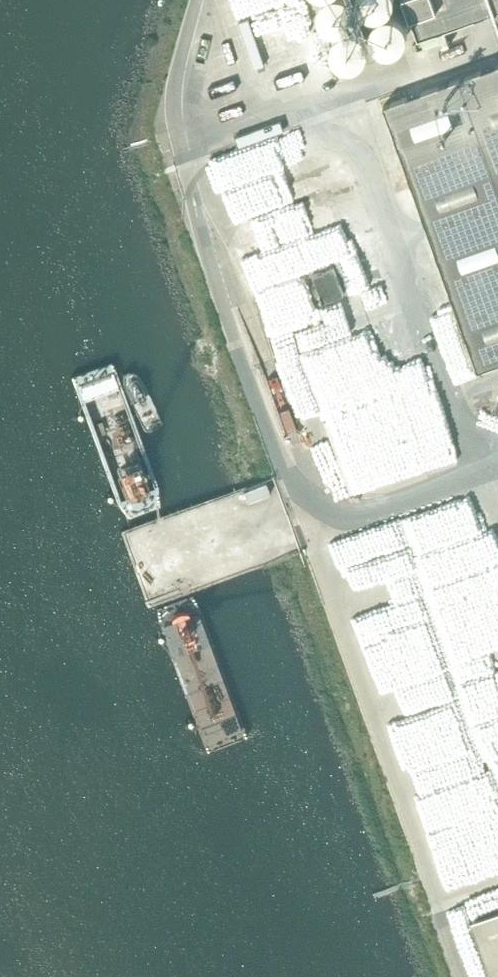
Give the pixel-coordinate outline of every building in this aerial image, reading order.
[(332,23),(346,22),(356,11),(356,0),(321,0),(321,13),(332,23)] [(372,10),(386,9),(395,0),(361,0),(372,10)] [(412,19),(419,38),(497,9),(497,0),(405,0),(412,19)] [(374,36),(385,45),(399,45),(409,34),(409,20),(398,10),(383,10),(373,21),(374,36)] [(333,48),(344,58),(359,58),(369,47),(368,32),(357,22),(343,23),(333,34),(333,48)] [(384,105),(478,370),(497,363),(497,64),(384,105)] [(230,132),(266,253),(392,216),(357,95),(230,132)] [(359,237),(340,243),(355,284),(396,269),(392,258),(369,266),(359,237)] [(334,267),(312,275),(322,303),(344,295),(334,267)] [(389,333),(311,358),(348,474),(404,456),(394,425),(372,433),(365,411),(452,383),(436,334),(393,348),(389,333)] [(461,706),(458,708),(462,708),(463,711),(419,732),(419,766),(414,769),(426,795),(493,763),(493,748),(497,746),(497,563),(483,531),(475,531),(466,512),(450,512),(411,531),(421,551),(343,553),(344,573),(356,573),(357,583),(343,589),(396,700),(457,698),(461,706)] [(473,919),(494,976),(497,976),(497,910),(473,919)]
